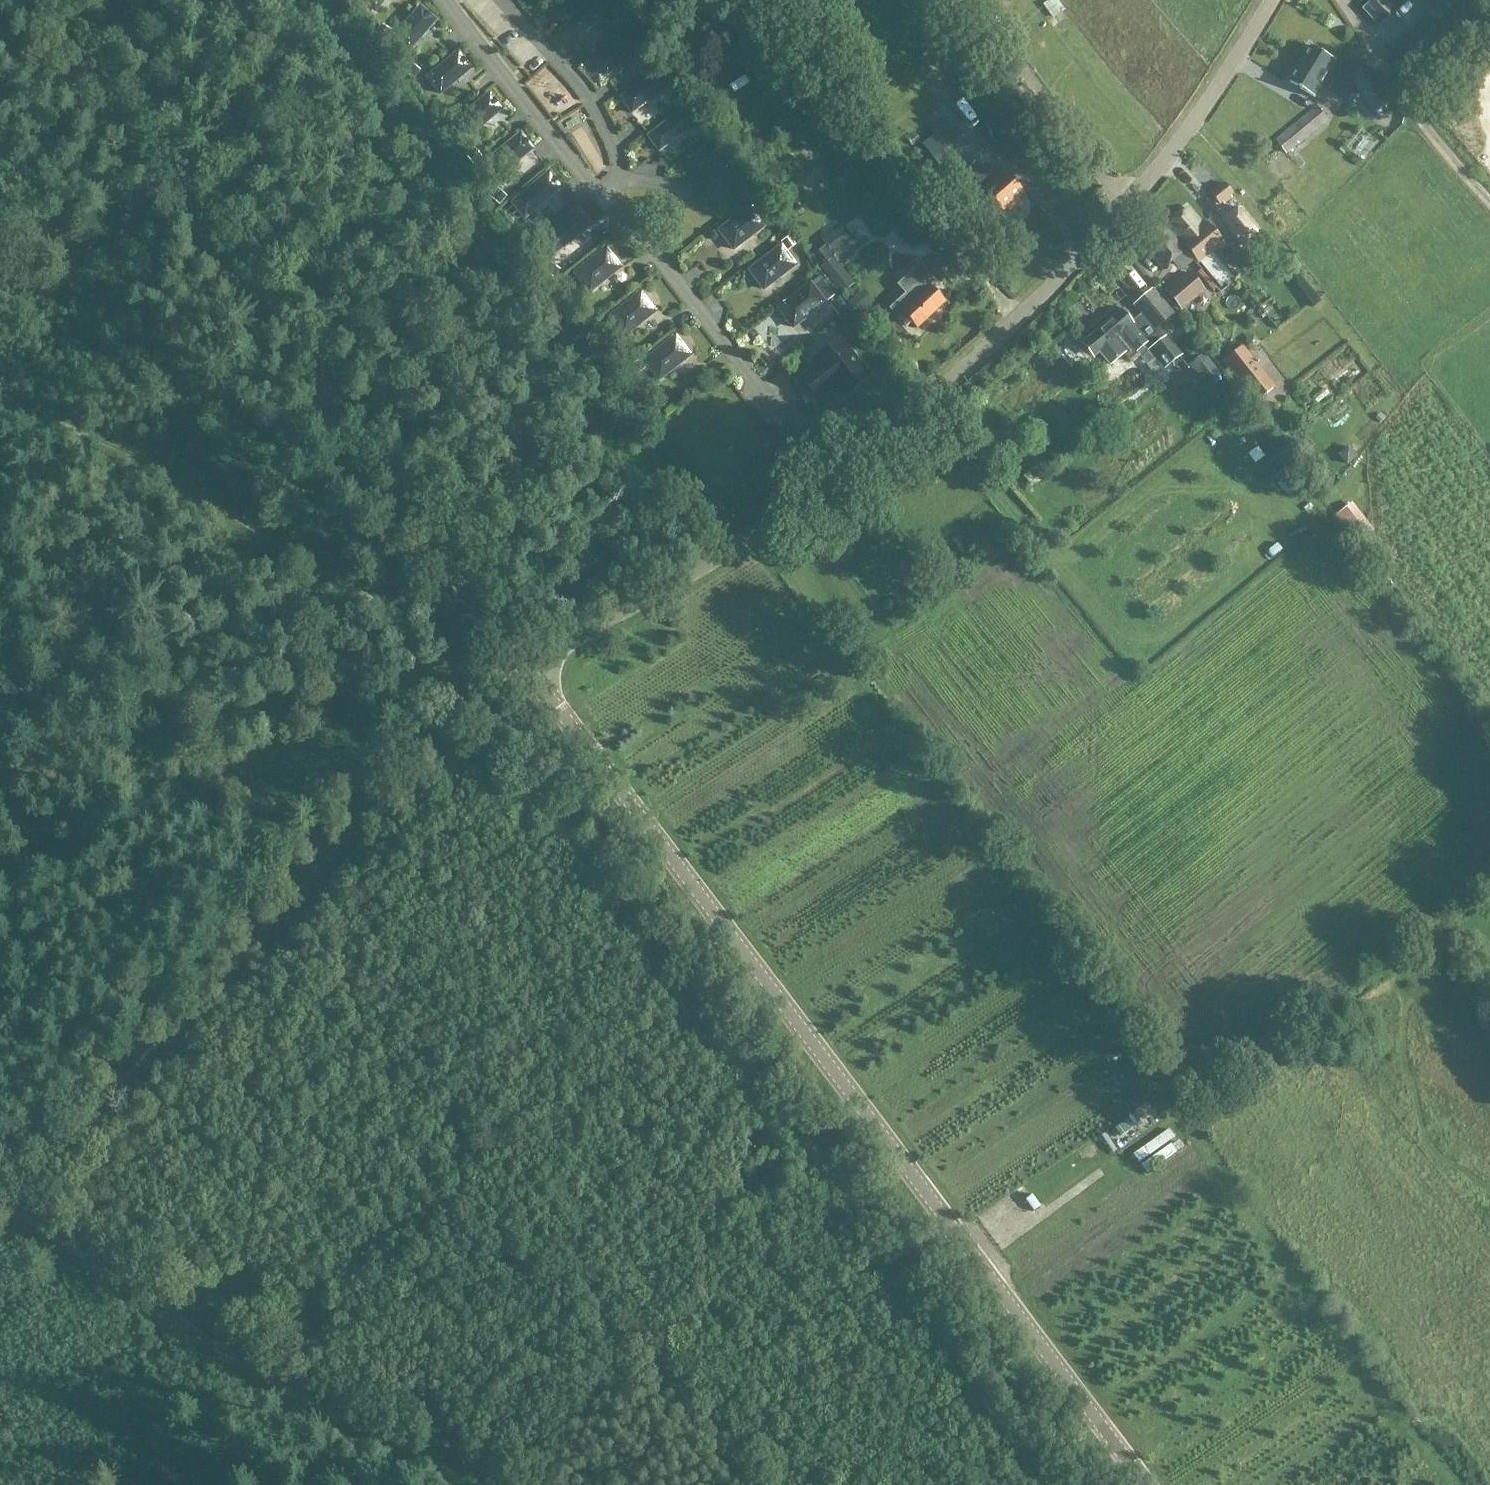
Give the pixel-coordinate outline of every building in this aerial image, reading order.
[(377,9),(384,0),(367,0),(377,9)] [(568,26),(571,28),(571,30),(583,38),(587,32),(587,30),(595,19),(594,15),(598,14),(607,0),(586,0),(568,26)] [(1044,3),(1052,18),(1062,13),(1056,0),(1050,0),(1044,3)] [(396,36),(411,49),(438,19),(423,6),(396,36)] [(1382,23),(1393,40),(1411,28),(1400,11),(1382,23)] [(1392,48),(1413,75),(1454,42),(1452,40),(1430,16),(1403,38),(1392,48)] [(385,41),(388,35),(390,32),(383,28),(380,27),(375,35),(385,41)] [(643,45),(632,31),(597,59),(599,61),(599,63),(608,74),(610,74),(614,71),(614,69),(643,45)] [(1332,70),(1338,61),(1314,46),(1292,84),(1316,98),(1324,85),(1342,95),(1351,81),(1332,70)] [(429,77),(442,92),(473,66),(460,51),(429,77)] [(646,64),(656,68),(660,59),(649,55),(646,64)] [(413,77),(416,73),(418,69),(409,63),(408,63),(403,70),(413,77)] [(1370,64),(1350,77),(1375,115),(1394,103),(1370,64)] [(662,67),(620,97),(632,114),(675,84),(662,67)] [(492,92),(460,117),(473,133),(504,108),(492,92)] [(689,104),(646,136),(659,153),(702,121),(689,104)] [(443,120),(447,116),(450,113),(442,105),(441,107),(435,112),(443,120)] [(1318,106),(1276,140),(1287,154),(1329,120),(1318,106)] [(1014,131),(1008,117),(996,122),(1002,136),(1014,131)] [(957,163),(973,150),(951,121),(943,126),(941,123),(932,130),(957,163)] [(521,131),(482,163),(497,181),(536,150),(521,131)] [(732,190),(746,179),(720,144),(718,145),(716,145),(705,153),(705,155),(708,159),(710,160),(732,190)] [(474,148),(472,150),(467,154),(474,163),(479,159),(481,156),(474,148)] [(972,177),(983,189),(1003,212),(1024,193),(1005,170),(997,177),(985,164),(972,177)] [(550,170),(510,202),(525,220),(564,188),(550,170)] [(756,192),(749,183),(741,188),(748,198),(756,192)] [(1212,196),(1220,205),(1232,195),(1224,185),(1212,196)] [(490,197),(500,204),(506,196),(496,189),(490,197)] [(767,203),(760,194),(752,200),(759,209),(767,203)] [(735,249),(767,225),(753,206),(721,230),(735,249)] [(579,208),(540,240),(555,258),(593,226),(579,208)] [(1236,208),(1221,220),(1244,248),(1259,235),(1236,208)] [(1165,228),(1176,241),(1179,238),(1190,250),(1209,234),(1188,209),(1165,228)] [(920,221),(905,233),(912,242),(927,231),(920,221)] [(822,238),(833,253),(852,238),(840,224),(822,238)] [(516,232),(523,241),(530,235),(523,226),(516,232)] [(1176,241),(1165,228),(1143,246),(1163,269),(1183,252),(1175,242),(1176,241)] [(791,235),(783,241),(790,250),(797,245),(791,235)] [(797,265),(782,246),(751,270),(765,289),(797,265)] [(622,267),(607,248),(576,272),(590,291),(622,267)] [(560,270),(550,265),(545,273),(555,279),(560,270)] [(840,268),(827,278),(842,297),(855,287),(840,268)] [(1189,272),(1166,291),(1182,310),(1205,291),(1189,272)] [(902,313),(917,329),(946,302),(931,286),(929,287),(921,279),(906,293),(914,302),(902,313)] [(811,282),(776,309),(793,331),(828,304),(811,282)] [(1141,315),(1132,322),(1123,311),(1082,347),(1093,360),(1101,353),(1111,364),(1124,354),(1128,358),(1148,342),(1152,347),(1147,351),(1163,372),(1183,355),(1175,345),(1173,346),(1158,327),(1174,314),(1154,289),(1133,306),(1141,315)] [(656,311),(642,292),(610,316),(625,335),(656,311)] [(858,315),(866,309),(857,297),(849,303),(858,315)] [(832,306),(839,316),(847,310),(839,300),(832,306)] [(757,332),(769,350),(780,343),(768,324),(757,332)] [(691,355),(676,336),(645,360),(660,379),(691,355)] [(820,366),(803,379),(818,398),(836,384),(844,395),(868,376),(841,341),(816,360),(820,366)] [(1276,388),(1246,349),(1225,365),(1255,404),(1276,388)] [(1207,352),(1190,366),(1204,385),(1222,371),(1207,352)] [(1123,385),(1128,398),(1139,394),(1134,380),(1123,385)] [(1262,464),(1273,457),(1266,446),(1255,453),(1262,464)] [(1357,456),(1350,447),(1340,456),(1348,465),(1357,456)] [(1045,476),(1036,466),(1020,479),(1029,489),(1045,476)] [(1143,1170),(1172,1147),(1164,1138),(1135,1160),(1143,1170)] [(1066,1236),(1077,1225),(1067,1216),(1057,1227),(1066,1236)]
